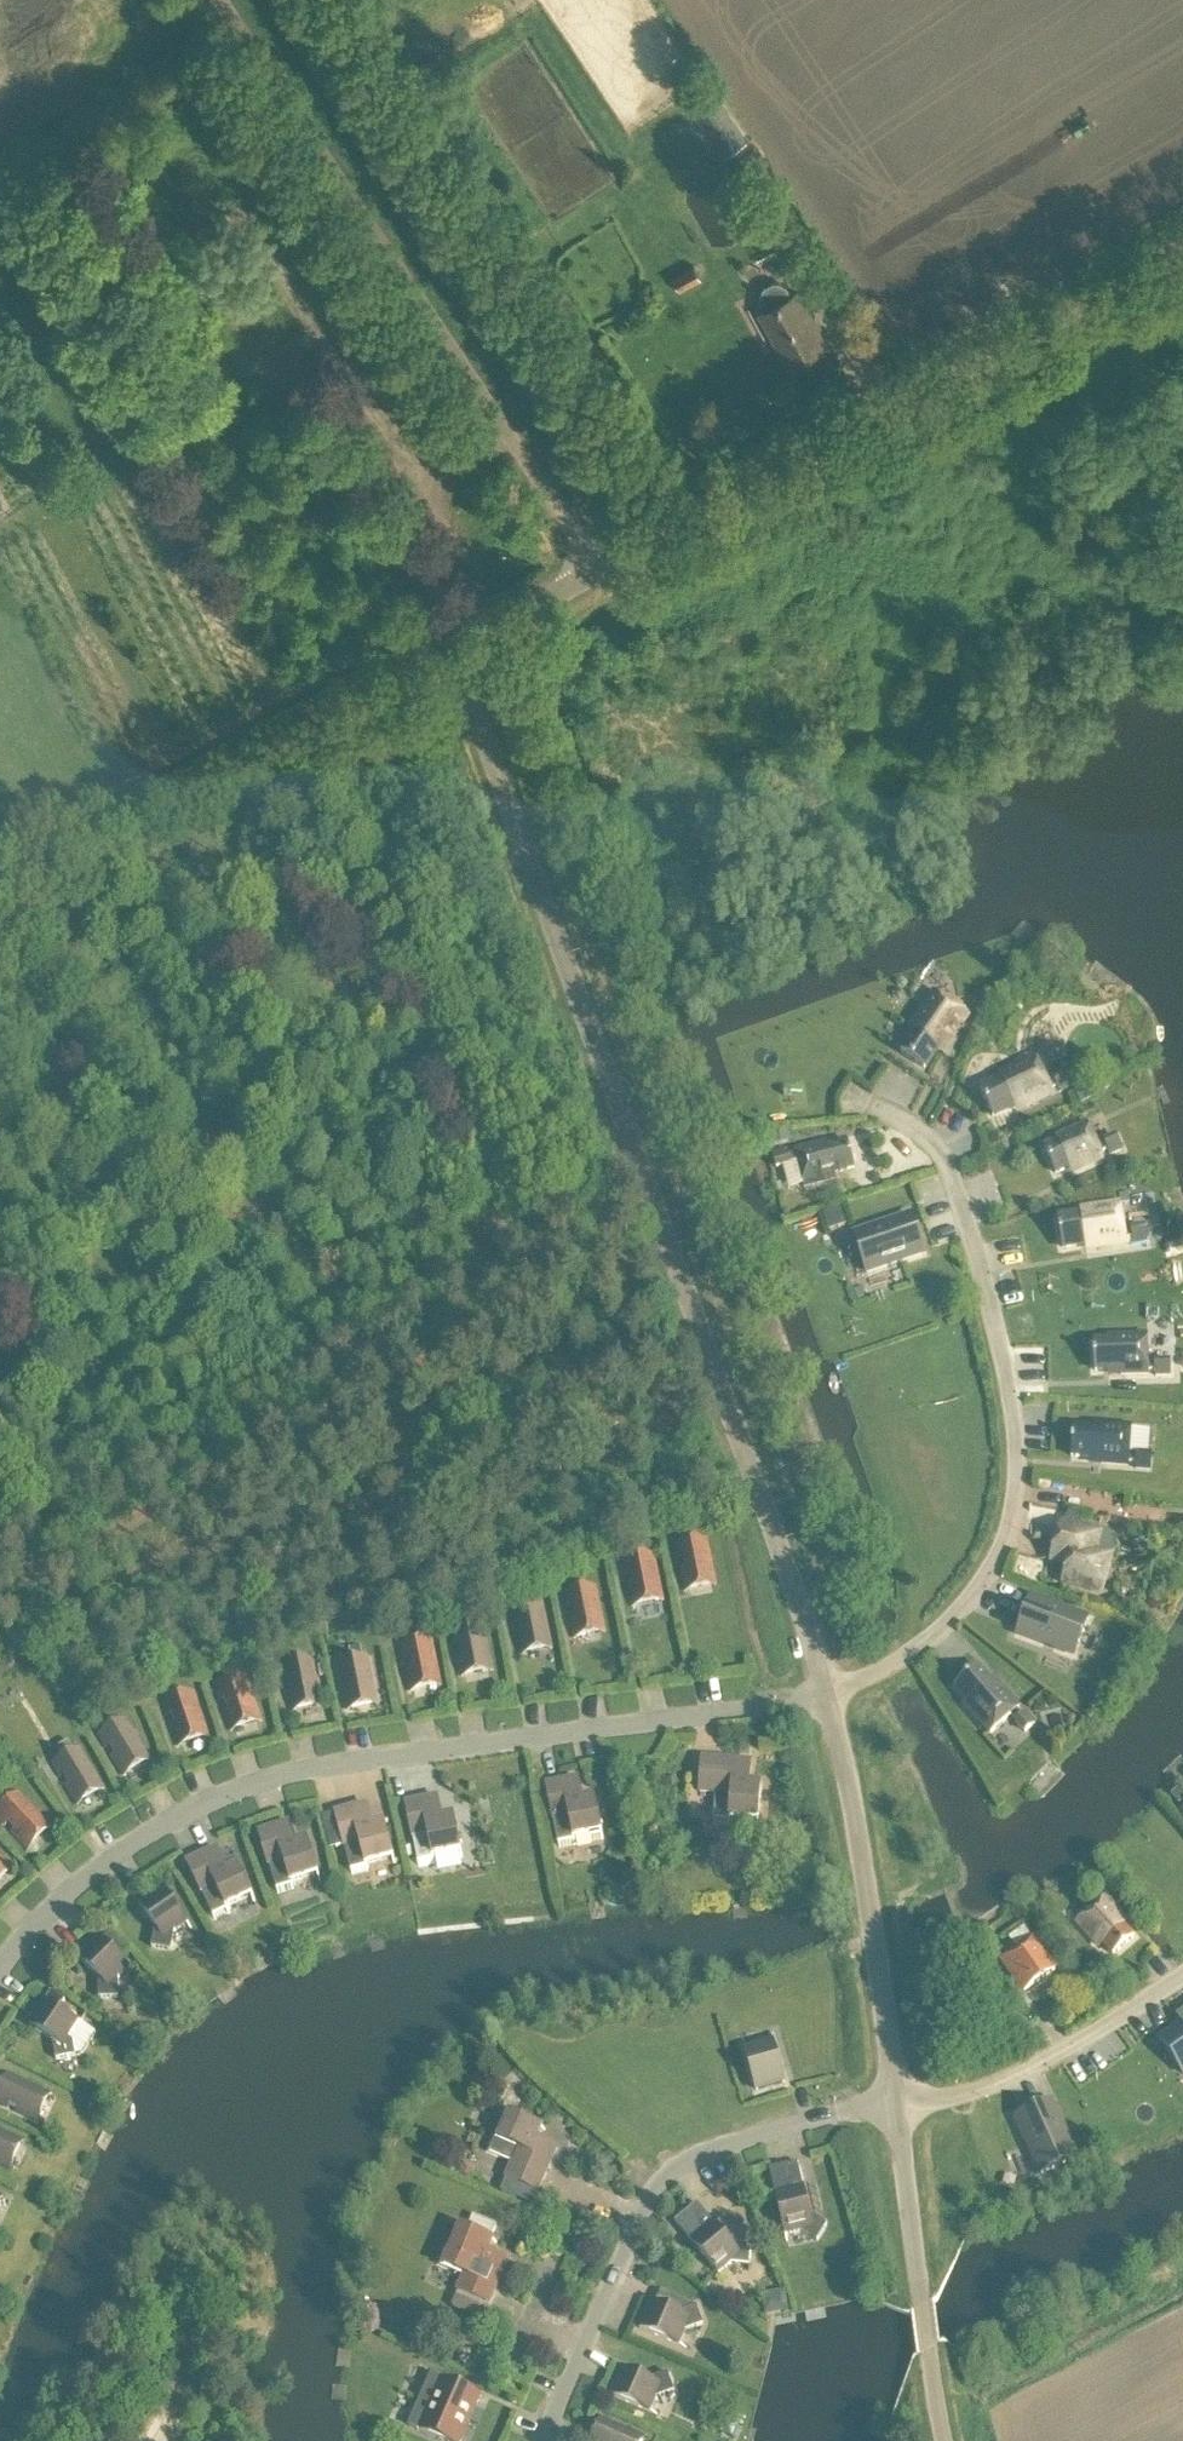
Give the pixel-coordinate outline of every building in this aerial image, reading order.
[(828,346),(799,292),(793,295),(788,287),(782,283),(775,283),(767,287),(763,293),(763,301),(768,309),(761,313),(790,367),(828,346)] [(915,1035),(901,1055),(924,1071),(944,1042),(948,1045),(967,1018),(936,997),(911,1033),(915,1035)] [(1003,1084),(981,1094),(993,1120),(1024,1104),(1027,1109),(1052,1096),(1051,1094),(1057,1091),(1059,1095),(1072,1089),(1067,1077),(1047,1087),(1036,1063),(1000,1079),(1003,1084)] [(1044,1151),(1056,1176),(1080,1165),(1082,1170),(1102,1161),(1100,1157),(1108,1153),(1110,1158),(1122,1152),(1116,1140),(1096,1149),(1087,1127),(1057,1140),(1059,1144),(1044,1151)] [(773,1157),(776,1170),(798,1165),(804,1189),(835,1181),(835,1176),(854,1171),(847,1144),(817,1152),(816,1147),(795,1153),(796,1157),(789,1159),(787,1153),(773,1157)] [(1082,1219),(1058,1223),(1062,1250),(1097,1245),(1098,1249),(1125,1245),(1125,1243),(1132,1241),(1133,1246),(1147,1244),(1145,1231),(1124,1234),(1119,1208),(1081,1214),(1082,1219)] [(831,1229),(850,1224),(846,1210),(828,1215),(831,1229)] [(924,1255),(912,1219),(854,1238),(867,1275),(924,1255)] [(1110,1339),(1110,1344),(1095,1344),(1095,1372),(1121,1372),(1121,1377),(1149,1376),(1149,1374),(1156,1374),(1156,1379),(1171,1378),(1170,1365),(1149,1365),(1148,1339),(1110,1339)] [(1093,1433),(1073,1431),(1071,1459),(1101,1461),(1101,1466),(1129,1468),(1129,1466),(1136,1466),(1136,1471),(1151,1472),(1152,1459),(1130,1457),(1132,1431),(1093,1428),(1093,1433)] [(686,1594),(715,1588),(706,1542),(701,1543),(697,1526),(686,1528),(689,1545),(676,1548),(686,1594)] [(1098,1537),(1062,1527),(1052,1563),(1068,1568),(1064,1584),(1100,1595),(1110,1558),(1094,1554),(1098,1537)] [(653,1557),(623,1563),(633,1610),(663,1603),(653,1557)] [(595,1589),(565,1595),(574,1641),(604,1635),(595,1589)] [(1032,1600),(1018,1636),(1075,1658),(1088,1622),(1032,1600)] [(542,1605),(512,1611),(522,1657),(551,1651),(542,1605)] [(482,1627),(452,1633),(462,1679),(492,1673),(482,1627)] [(431,1642),(401,1648),(410,1694),(440,1688),(431,1642)] [(338,1667),(347,1713),(377,1707),(368,1661),(363,1662),(361,1650),(349,1652),(351,1664),(338,1667)] [(313,1662),(283,1667),(293,1714),(322,1708),(313,1662)] [(956,1689),(969,1704),(965,1707),(991,1736),(1011,1718),(1025,1735),(1035,1726),(1026,1715),(1022,1718),(1017,1712),(1019,1711),(1000,1690),(997,1693),(977,1671),(956,1689)] [(245,1679),(216,1689),(231,1734),(260,1724),(245,1679)] [(193,1695),(164,1705),(179,1749),(208,1739),(193,1695)] [(125,1722),(99,1738),(124,1779),(150,1763),(125,1722)] [(79,1751),(53,1767),(77,1808),(104,1792),(79,1751)] [(700,1795),(716,1796),(714,1826),(730,1828),(731,1820),(759,1823),(761,1789),(749,1788),(751,1765),(702,1761),(700,1795)] [(372,1778),(378,1808),(390,1806),(383,1776),(372,1778)] [(583,1804),(578,1781),(547,1788),(553,1821),(554,1821),(560,1851),(576,1847),(574,1840),(589,1837),(591,1844),(603,1842),(595,1801),(583,1804)] [(0,1813),(0,1822),(29,1851),(51,1830),(18,1796),(0,1813)] [(437,1800),(406,1806),(413,1840),(419,1869),(435,1866),(433,1859),(461,1853),(454,1820),(442,1823),(437,1800)] [(345,1848),(347,1859),(352,1878),(368,1874),(366,1867),(393,1860),(385,1827),(373,1830),(367,1807),(335,1816),(344,1849),(345,1848)] [(289,1826),(258,1836),(269,1868),(278,1897),(294,1892),(292,1885),(318,1876),(308,1844),(296,1848),(289,1826)] [(217,1851),(187,1865),(202,1896),(215,1923),(230,1916),(227,1910),(252,1897),(238,1867),(227,1872),(217,1851)] [(12,1873),(0,1860),(0,1884),(12,1873)] [(155,1931),(152,1950),(171,1954),(175,1935),(187,1925),(163,1890),(139,1907),(155,1931)] [(1102,1946),(1113,1958),(1134,1940),(1116,1920),(1120,1916),(1106,1900),(1077,1925),(1099,1949),(1102,1946)] [(119,1982),(129,1970),(99,1940),(78,1961),(99,1981),(99,2001),(119,2001),(119,1982)] [(1002,1963),(1024,1994),(1055,1972),(1033,1942),(1002,1963)] [(51,1993),(45,2003),(59,2012),(65,2002),(51,1993)] [(72,2039),(80,2026),(59,2012),(45,2003),(28,2027),(53,2043),(56,2063),(76,2059),(72,2039)] [(1160,2044),(1182,2077),(1182,2027),(1160,2044)] [(745,2052),(757,2093),(785,2085),(773,2044),(745,2052)] [(0,2093),(0,2106),(38,2124),(51,2096),(8,2076),(0,2093)] [(1077,2161),(1052,2105),(1017,2121),(1041,2177),(1077,2161)] [(536,2141),(541,2130),(510,2116),(498,2142),(492,2139),(485,2154),(513,2166),(507,2181),(538,2194),(557,2150),(536,2141)] [(10,2172),(23,2144),(0,2133),(0,2167),(10,2172)] [(798,2165),(769,2172),(786,2237),(799,2234),(817,2245),(827,2228),(810,2217),(798,2165)] [(697,2206),(675,2225),(718,2276),(729,2266),(749,2268),(751,2248),(731,2247),(697,2206)] [(474,2218),(468,2232),(492,2242),(498,2228),(474,2218)] [(437,2267),(465,2279),(458,2294),(490,2307),(509,2263),(487,2253),(492,2242),(468,2232),(460,2229),(449,2255),(443,2252),(437,2267)] [(651,2304),(639,2331),(679,2348),(685,2334),(703,2327),(696,2309),(677,2316),(651,2304)] [(622,2371),(611,2398),(650,2415),(656,2401),(674,2394),(667,2375),(649,2383),(622,2371)] [(430,2407),(470,2424),(481,2398),(442,2381),(430,2407)] [(419,2433),(437,2440),(462,2440),(470,2424),(430,2407),(419,2433)] [(485,2413),(476,2410),(470,2423),(479,2427),(485,2413)] [(644,2439),(601,2420),(592,2440),(643,2440),(644,2439)]
